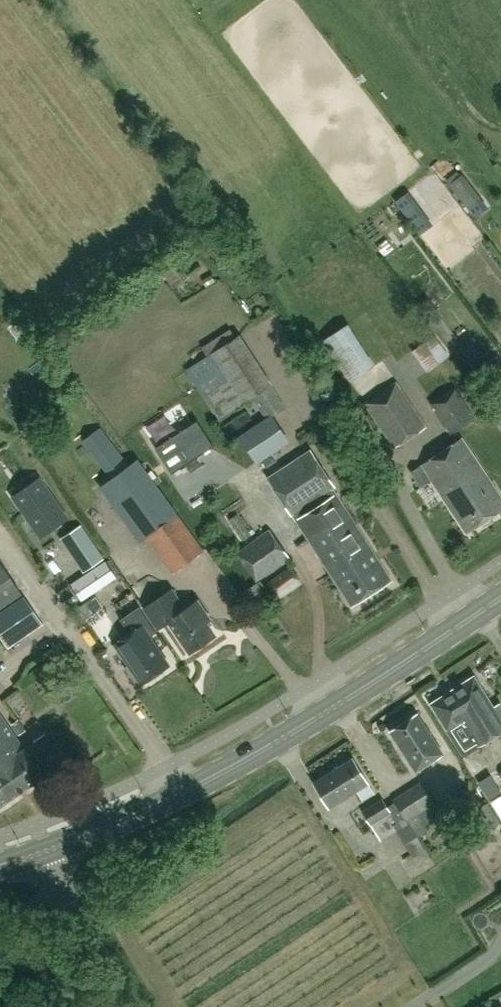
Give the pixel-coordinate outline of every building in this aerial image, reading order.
[(432,225),(407,191),(394,200),(419,235),(432,225)] [(437,221),(432,225),(419,235),(434,255),(453,242),(437,221)] [(137,299),(162,280),(153,269),(128,287),(137,299)] [(375,365),(348,324),(322,340),(349,381),(375,365)] [(217,419),(272,385),(240,334),(233,339),(227,330),(207,343),(213,352),(186,369),(217,419)] [(427,372),(449,356),(434,336),(413,352),(427,372)] [(445,372),(423,384),(447,430),(469,419),(445,372)] [(426,426),(395,382),(363,404),(393,449),(426,426)] [(241,436),(257,461),(284,444),(267,419),(241,436)] [(204,463),(199,457),(217,445),(200,420),(179,433),(159,447),(176,472),(189,464),(193,470),(204,463)] [(99,487),(139,542),(145,537),(172,573),(203,550),(137,459),(127,466),(100,428),(83,440),(110,479),(99,487)] [(430,480),(465,533),(500,508),(500,497),(461,438),(410,472),(420,487),(430,480)] [(293,515),(298,523),(350,605),(391,579),(343,504),(342,505),(332,490),(336,487),(310,448),(265,477),(291,516),(293,515)] [(52,498),(38,478),(25,487),(12,496),(26,516),(40,536),(53,527),(66,518),(52,498)] [(103,559),(81,524),(60,538),(83,572),(103,559)] [(256,582),(290,558),(269,529),(235,553),(256,582)] [(98,590),(116,578),(110,570),(105,562),(87,573),(70,585),(75,593),(81,601),(98,590)] [(21,594),(0,563),(0,608),(21,594)] [(278,600),(302,583),(290,566),(266,583),(278,600)] [(157,630),(169,622),(189,652),(215,635),(206,621),(210,619),(197,600),(186,607),(172,587),(142,608),(157,630)] [(0,612),(0,632),(10,646),(42,624),(23,596),(0,612)] [(119,619),(129,634),(114,644),(141,684),(168,665),(149,636),(155,633),(139,607),(119,619)] [(101,609),(82,621),(97,645),(116,633),(101,609)] [(431,704),(451,736),(462,754),(480,743),(500,730),(500,712),(498,706),(493,709),(473,677),(431,704)] [(0,684),(0,686),(4,694),(18,688),(13,678),(0,684)] [(43,775),(0,714),(0,805),(43,775)] [(415,771),(442,754),(416,714),(389,731),(415,771)] [(374,794),(367,783),(368,783),(352,758),(313,783),(328,808),(356,791),(362,801),(374,794)] [(482,777),(494,804),(500,801),(500,769),(482,777)] [(394,802),(389,805),(419,854),(425,850),(417,837),(427,831),(416,814),(434,803),(421,782),(392,799),(394,802)] [(484,800),(474,784),(460,793),(462,797),(458,799),(467,813),(481,804),(480,802),(484,800)] [(419,854),(389,805),(387,806),(382,798),(361,811),(381,842),(397,832),(413,857),(419,854)] [(500,832),(500,805),(489,811),(500,832)]
